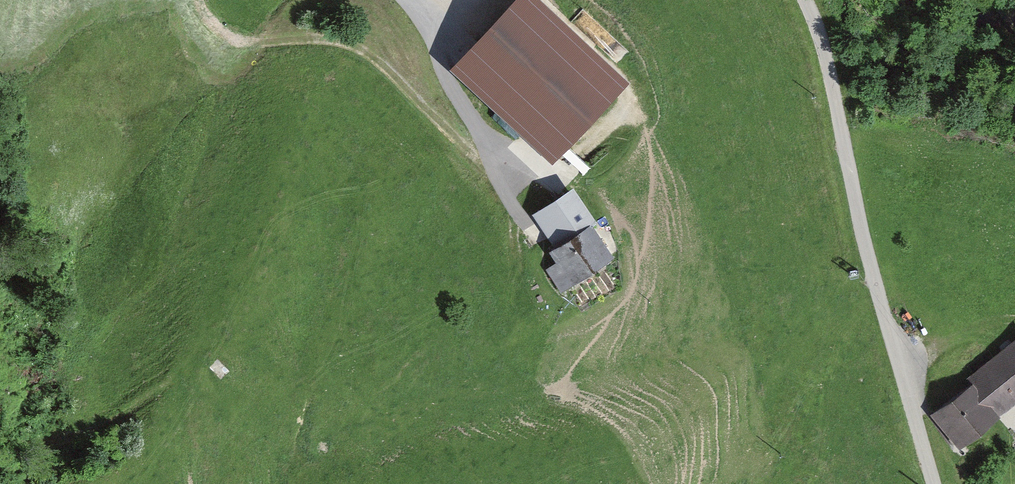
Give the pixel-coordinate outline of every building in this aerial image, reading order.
[(554,161),(623,87),(529,0),(518,0),(454,68),(554,161)] [(543,214),(561,241),(587,224),(588,224),(568,196),(543,214)] [(587,224),(561,241),(547,250),(555,261),(544,268),(556,287),(567,279),(567,280),(602,256),(606,253),(588,225),(587,224)] [(968,383),(991,412),(1014,393),(1014,343),(967,381),(968,383)] [(991,412),(968,383),(931,411),(955,441),(991,412)]
